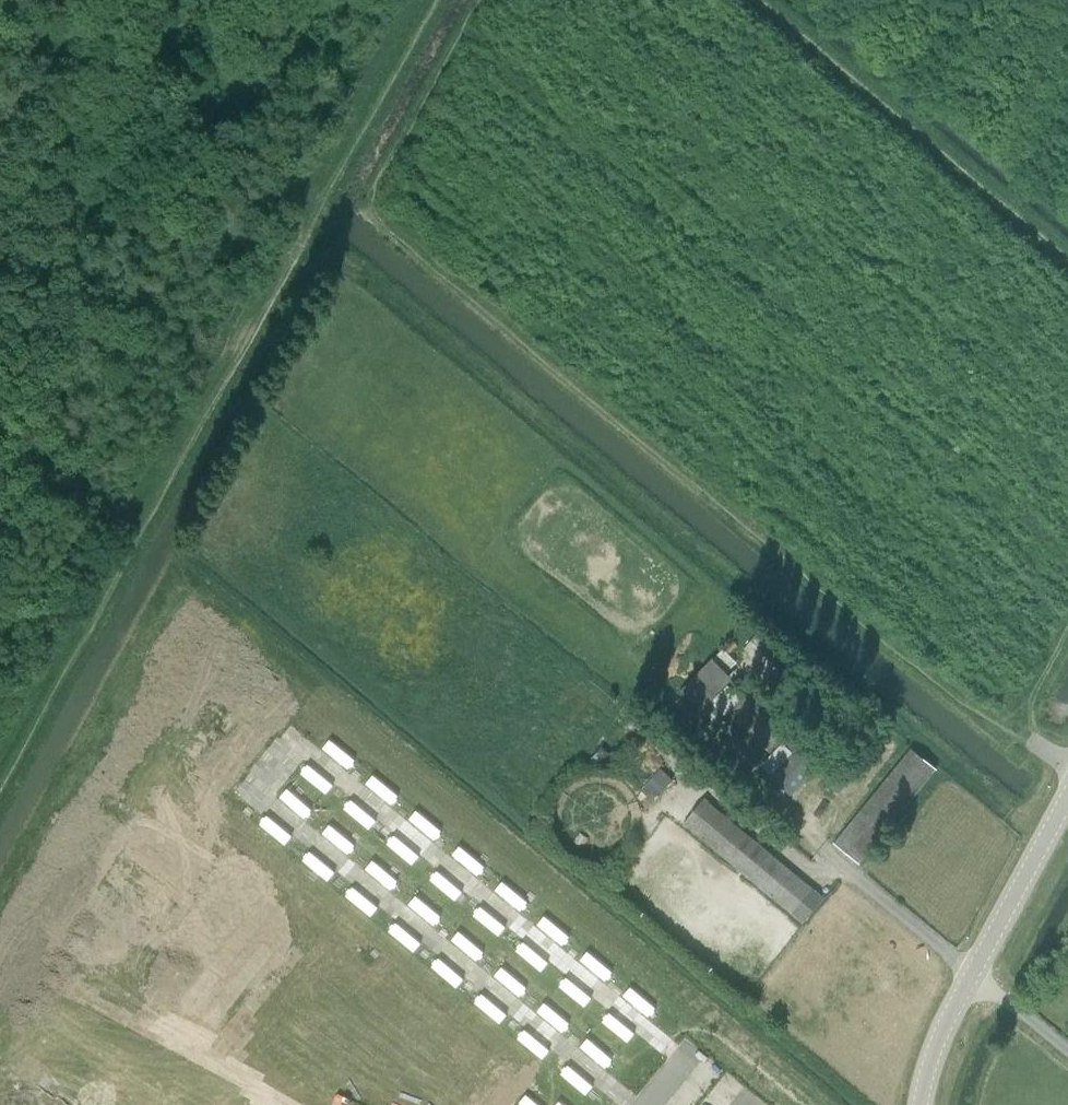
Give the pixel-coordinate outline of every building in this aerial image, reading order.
[(700,713),(733,679),(713,659),(681,692),(700,713)] [(771,776),(792,796),(828,757),(807,738),(771,776)] [(859,867),(942,773),(911,749),(834,844),(859,867)] [(824,898),(816,891),(706,799),(684,826),(795,917),(803,924),(824,898)] [(378,936),(583,1104),(617,1104),(637,1081),(412,895),(378,936)]
